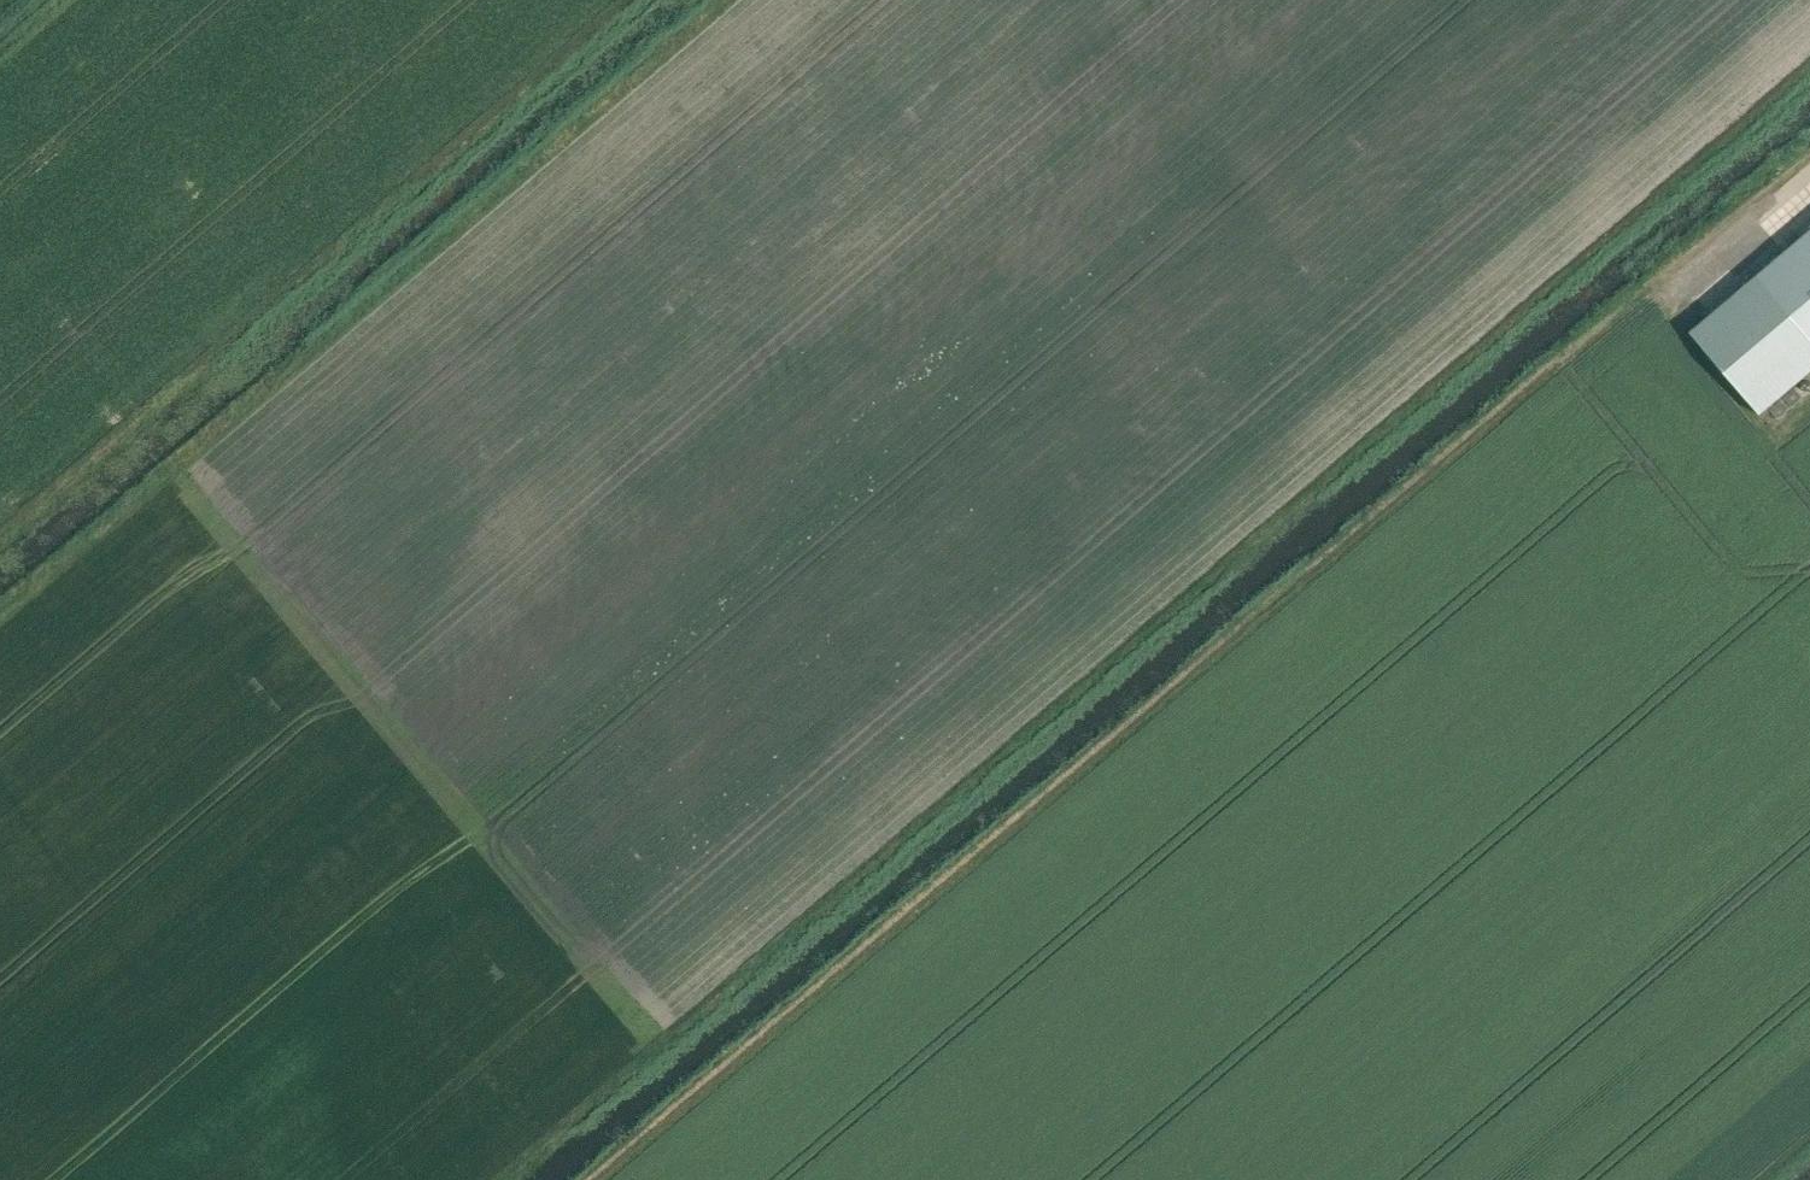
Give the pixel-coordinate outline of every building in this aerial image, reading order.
[(1692,335),(1761,416),(1809,375),(1809,235),(1758,279),(1692,335)]
